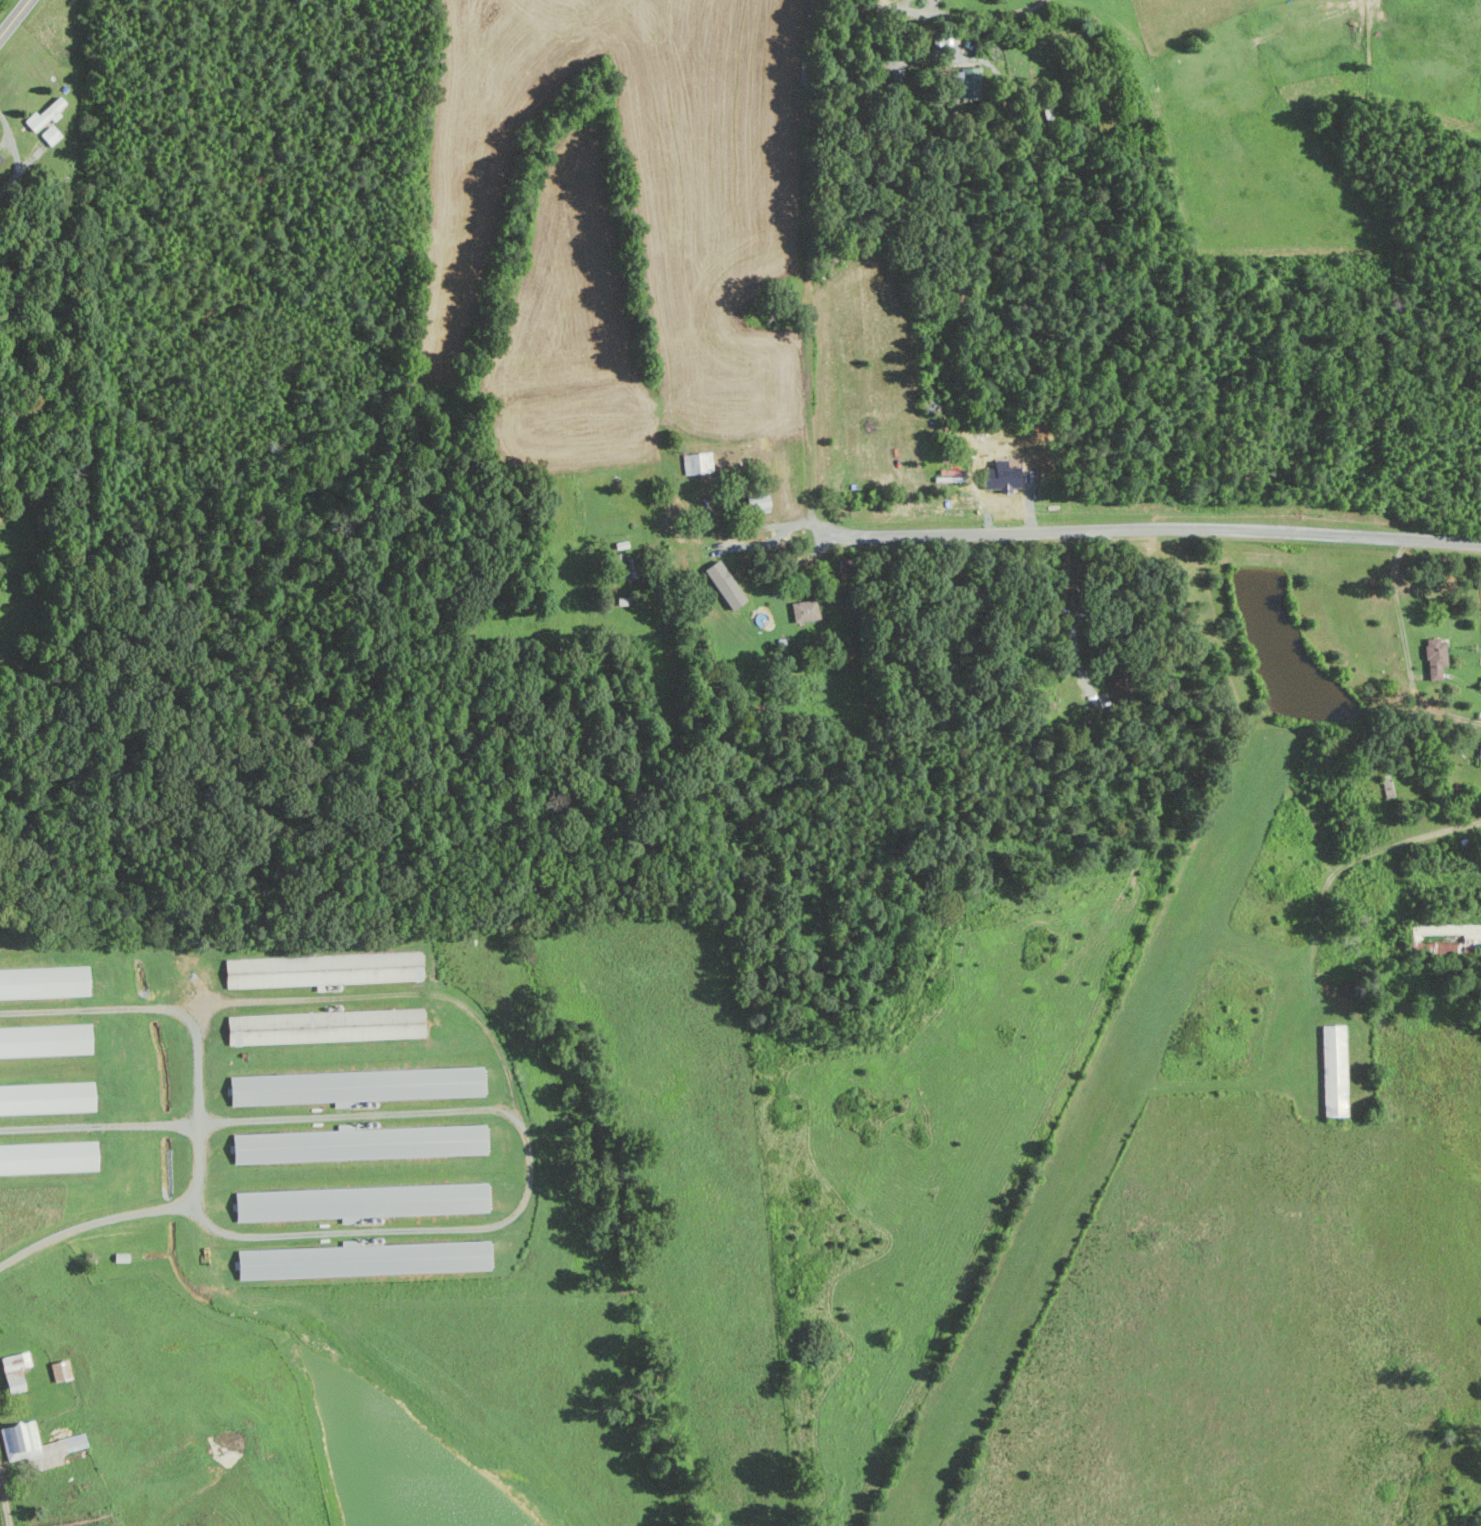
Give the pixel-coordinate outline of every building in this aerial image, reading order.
[(980,68),(955,69),(955,83),(962,82),(963,91),(981,90),(980,68)] [(59,112),(58,110),(66,102),(59,95),(38,115),(34,111),(24,121),(35,133),(59,112)] [(40,134),(50,145),(61,135),(51,124),(40,134)] [(683,453),(684,474),(713,473),(712,452),(683,453)] [(746,602),(722,559),(706,568),(730,611),(746,602)] [(795,623),(821,618),(817,598),(791,603),(795,623)] [(1446,667),(1445,639),(1426,640),(1428,680),(1442,680),(1442,667),(1446,667)] [(1458,954),(1458,940),(1411,941),(1411,954),(1458,954)] [(226,988),(423,981),(422,952),(225,959),(226,988)] [(89,996),(88,967),(0,970),(0,999),(89,996)] [(1319,1024),(1323,1117),(1346,1116),(1341,1023),(1319,1024)] [(92,1055),(91,1024),(0,1028),(0,1058),(92,1055)] [(231,1106),(334,1102),(335,1107),(353,1107),(353,1101),(484,1096),(483,1067),(230,1076),(231,1106)] [(94,1112),(93,1083),(0,1086),(0,1115),(94,1112)] [(96,1171),(95,1141),(0,1145),(0,1175),(96,1171)] [(235,1191),(236,1222),(342,1218),(342,1222),(358,1221),(358,1216),(488,1212),(487,1183),(235,1191)] [(238,1280),(491,1271),(490,1241),(359,1245),(358,1240),(342,1240),(342,1247),(237,1250),(238,1280)] [(19,1369),(32,1366),(28,1351),(0,1358),(0,1359),(9,1394),(25,1390),(19,1369)] [(53,1383),(71,1380),(68,1361),(50,1363),(53,1383)] [(34,1421),(0,1428),(0,1431),(7,1462),(36,1456),(35,1455),(50,1452),(50,1456),(88,1448),(85,1434),(39,1444),(34,1421)]
